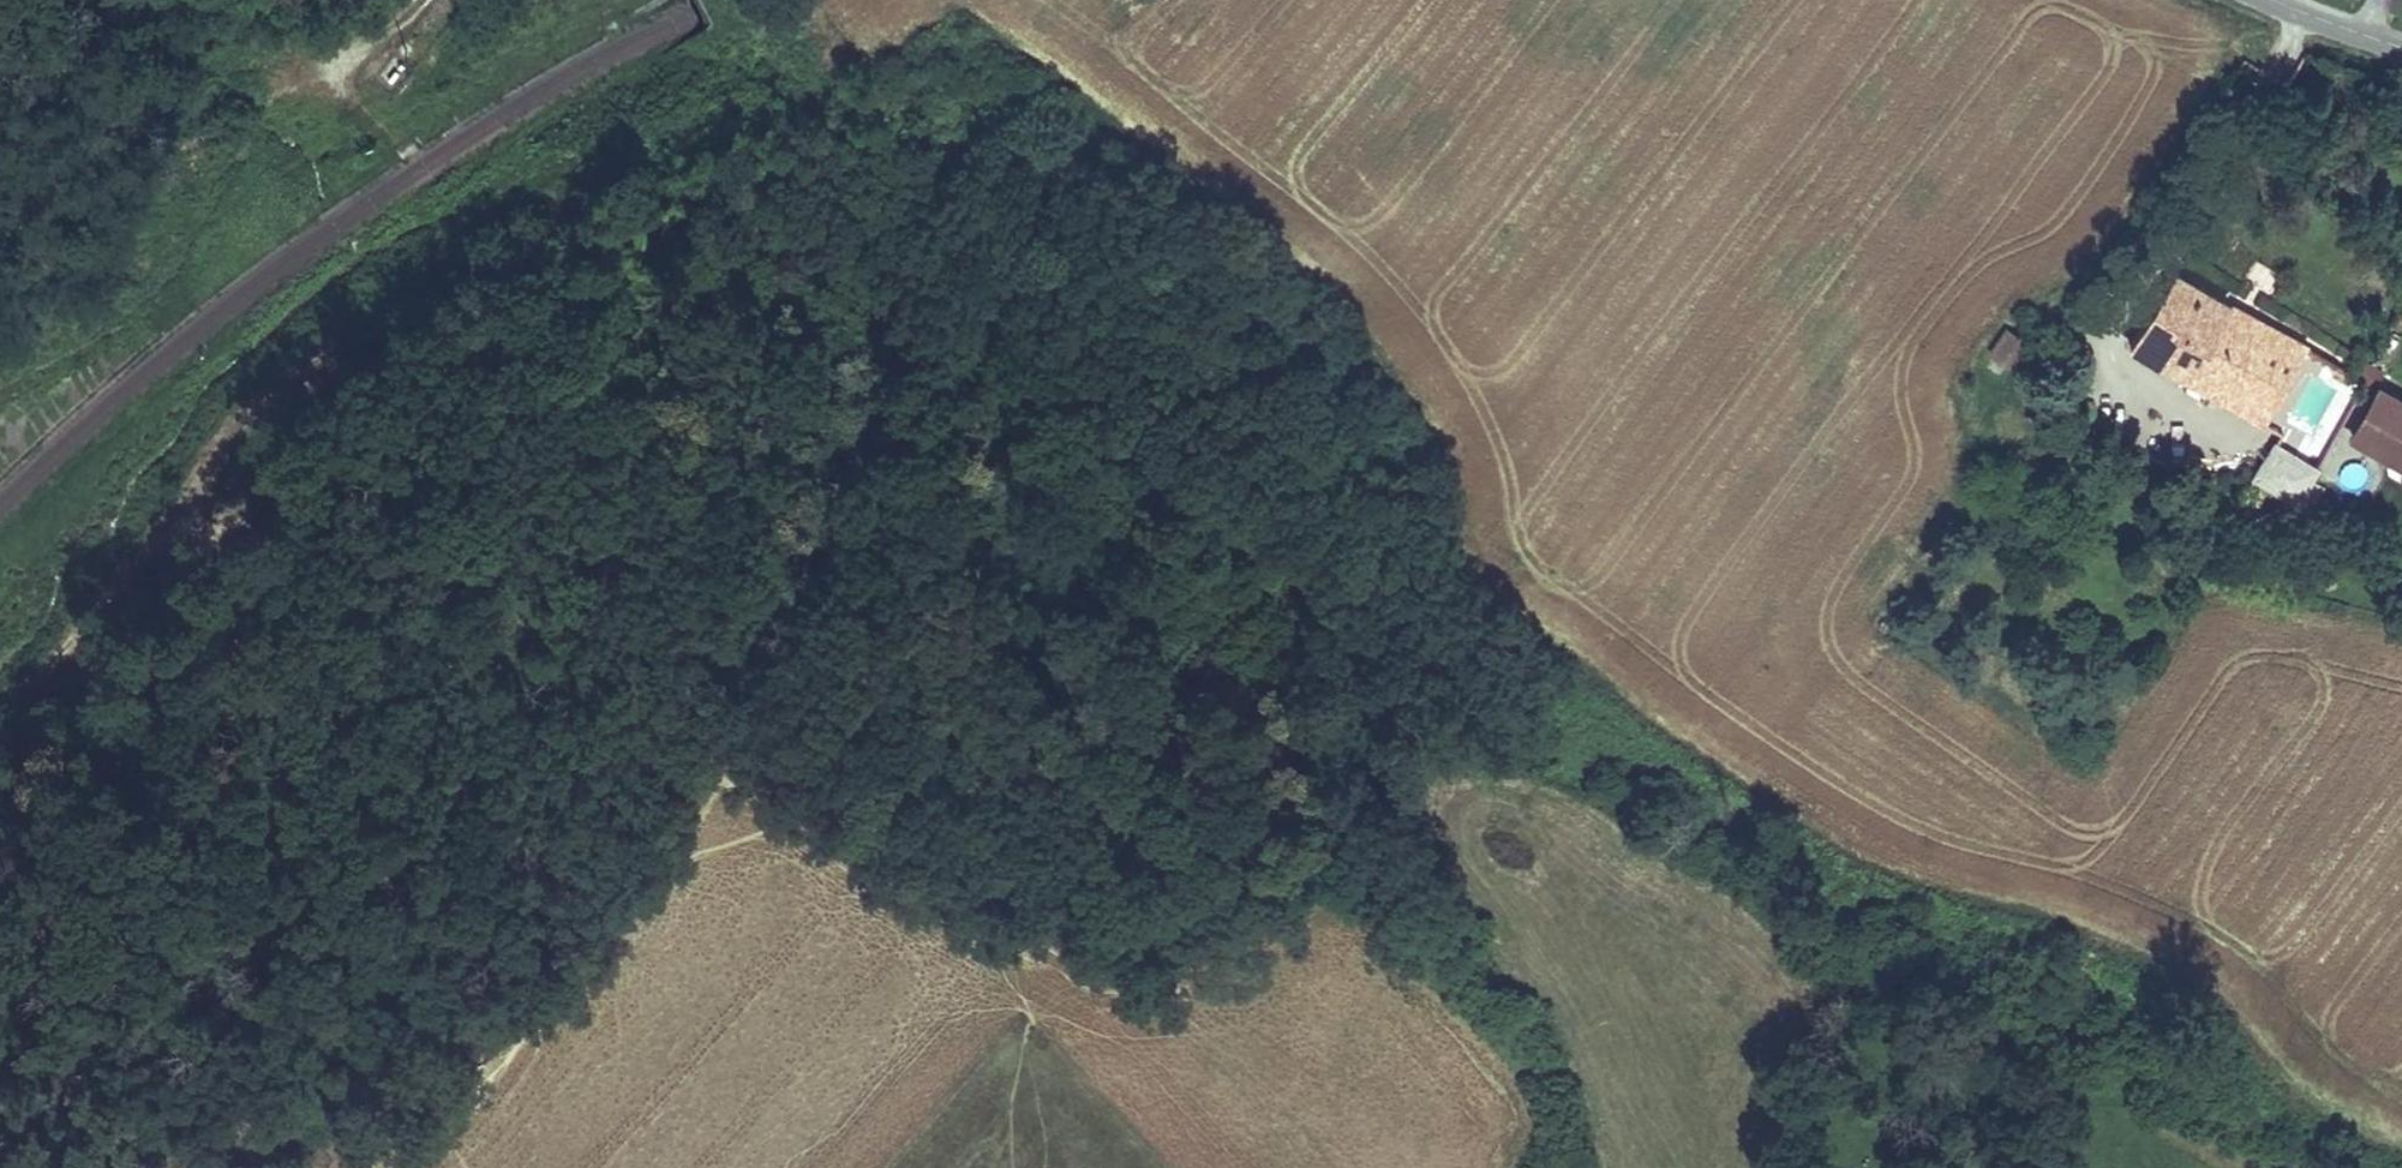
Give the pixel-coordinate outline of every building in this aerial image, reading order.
[(2178,279),(2133,356),(2250,423),(2261,402),(2279,412),(2267,432),(2284,441),(2280,449),(2338,482),(2360,443),(2392,460),(2401,441),(2401,404),(2178,279)] [(2279,412),(2261,402),(2250,423),(2267,432),(2279,412)] [(2392,460),(2401,465),(2401,441),(2392,460)]
